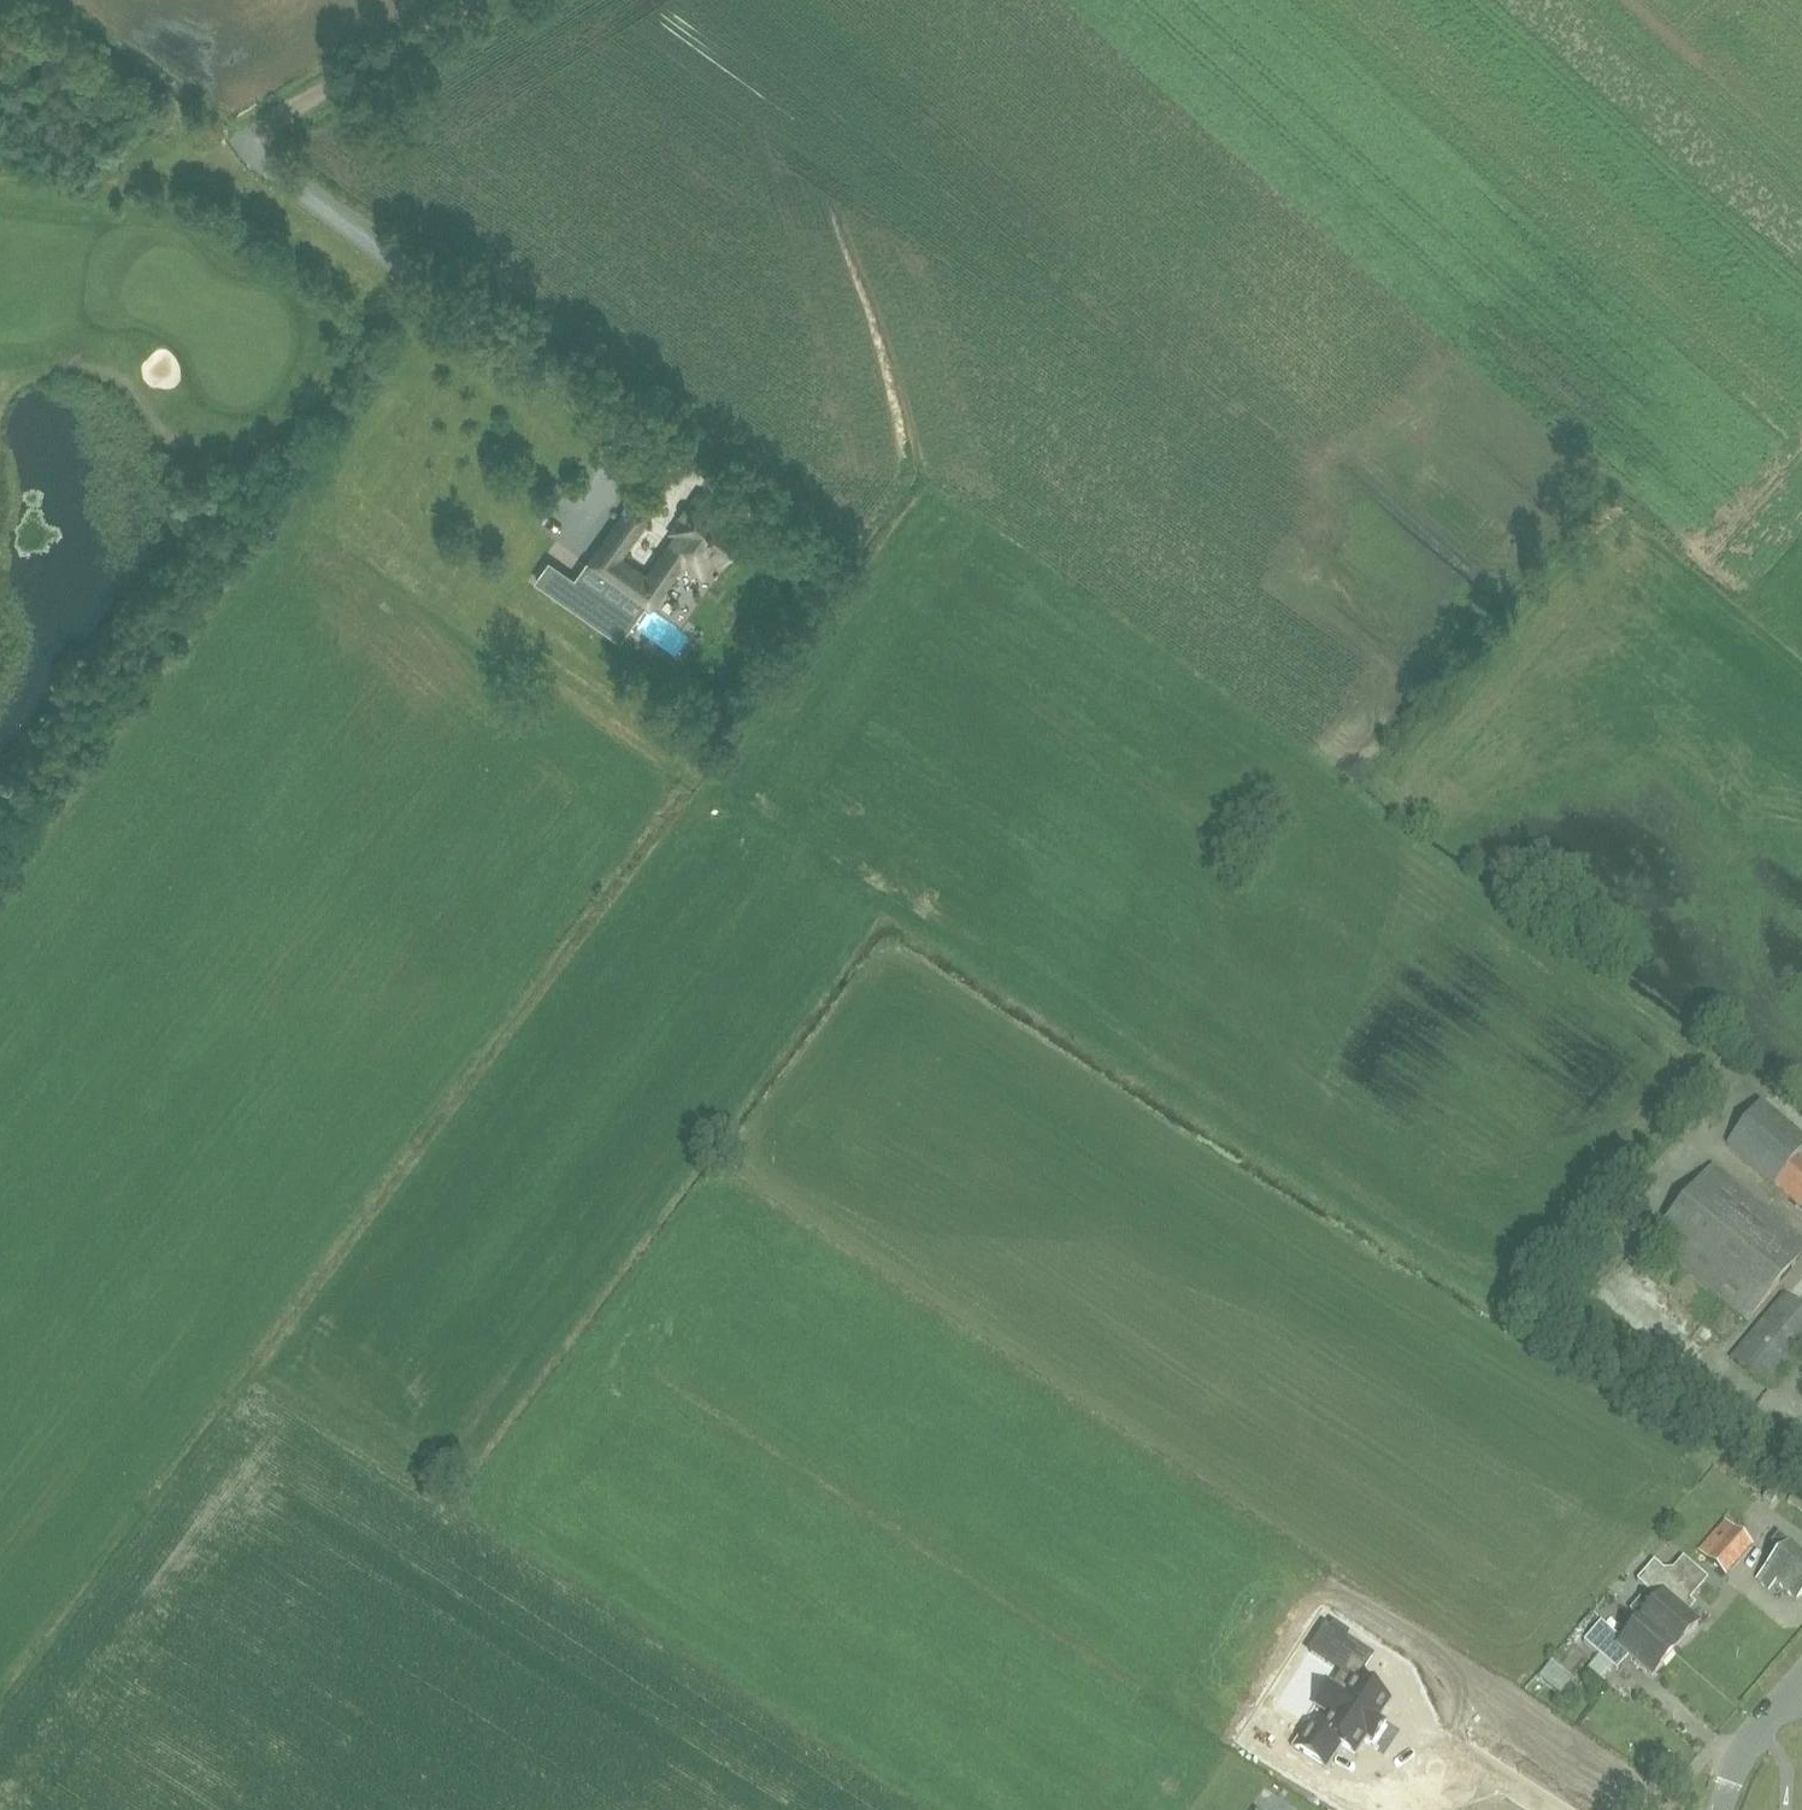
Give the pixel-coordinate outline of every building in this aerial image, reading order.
[(719,565),(745,527),(698,495),(672,532),(676,535),(647,576),(619,557),(646,520),(628,507),(587,564),(650,608),(683,561),(703,575),(713,561),(719,565)] [(1798,1155),(1801,1151),(1801,1137),(1761,1102),(1726,1143),(1773,1184),(1774,1183),(1801,1208),(1801,1159),(1798,1155)] [(1801,1253),(1801,1239),(1711,1165),(1650,1241),(1747,1320),(1801,1253)] [(1801,1348),(1801,1311),(1784,1295),(1731,1358),(1768,1389),(1801,1348)] [(1770,1503),(1775,1495),(1766,1490),(1762,1498),(1770,1503)] [(1725,1574),(1751,1546),(1747,1541),(1724,1521),(1698,1549),(1725,1574)] [(1801,1594),(1801,1555),(1778,1534),(1770,1543),(1781,1552),(1775,1559),(1756,1580),(1768,1590),(1775,1583),(1796,1601),(1801,1594)] [(1629,1611),(1641,1621),(1674,1651),(1697,1625),(1685,1613),(1690,1607),(1685,1603),(1705,1580),(1683,1560),(1673,1572),(1665,1572),(1654,1562),(1637,1581),(1647,1591),(1629,1611)] [(1674,1651),(1641,1621),(1623,1642),(1601,1622),(1584,1642),(1616,1671),(1628,1657),(1651,1677),(1674,1651)] [(1328,1777),(1344,1757),(1377,1783),(1387,1770),(1397,1778),(1408,1764),(1396,1754),(1409,1738),(1376,1712),(1399,1683),(1343,1640),(1322,1668),(1365,1701),(1355,1713),(1342,1703),(1328,1721),(1342,1732),(1331,1746),(1315,1734),(1299,1754),(1328,1777)]
